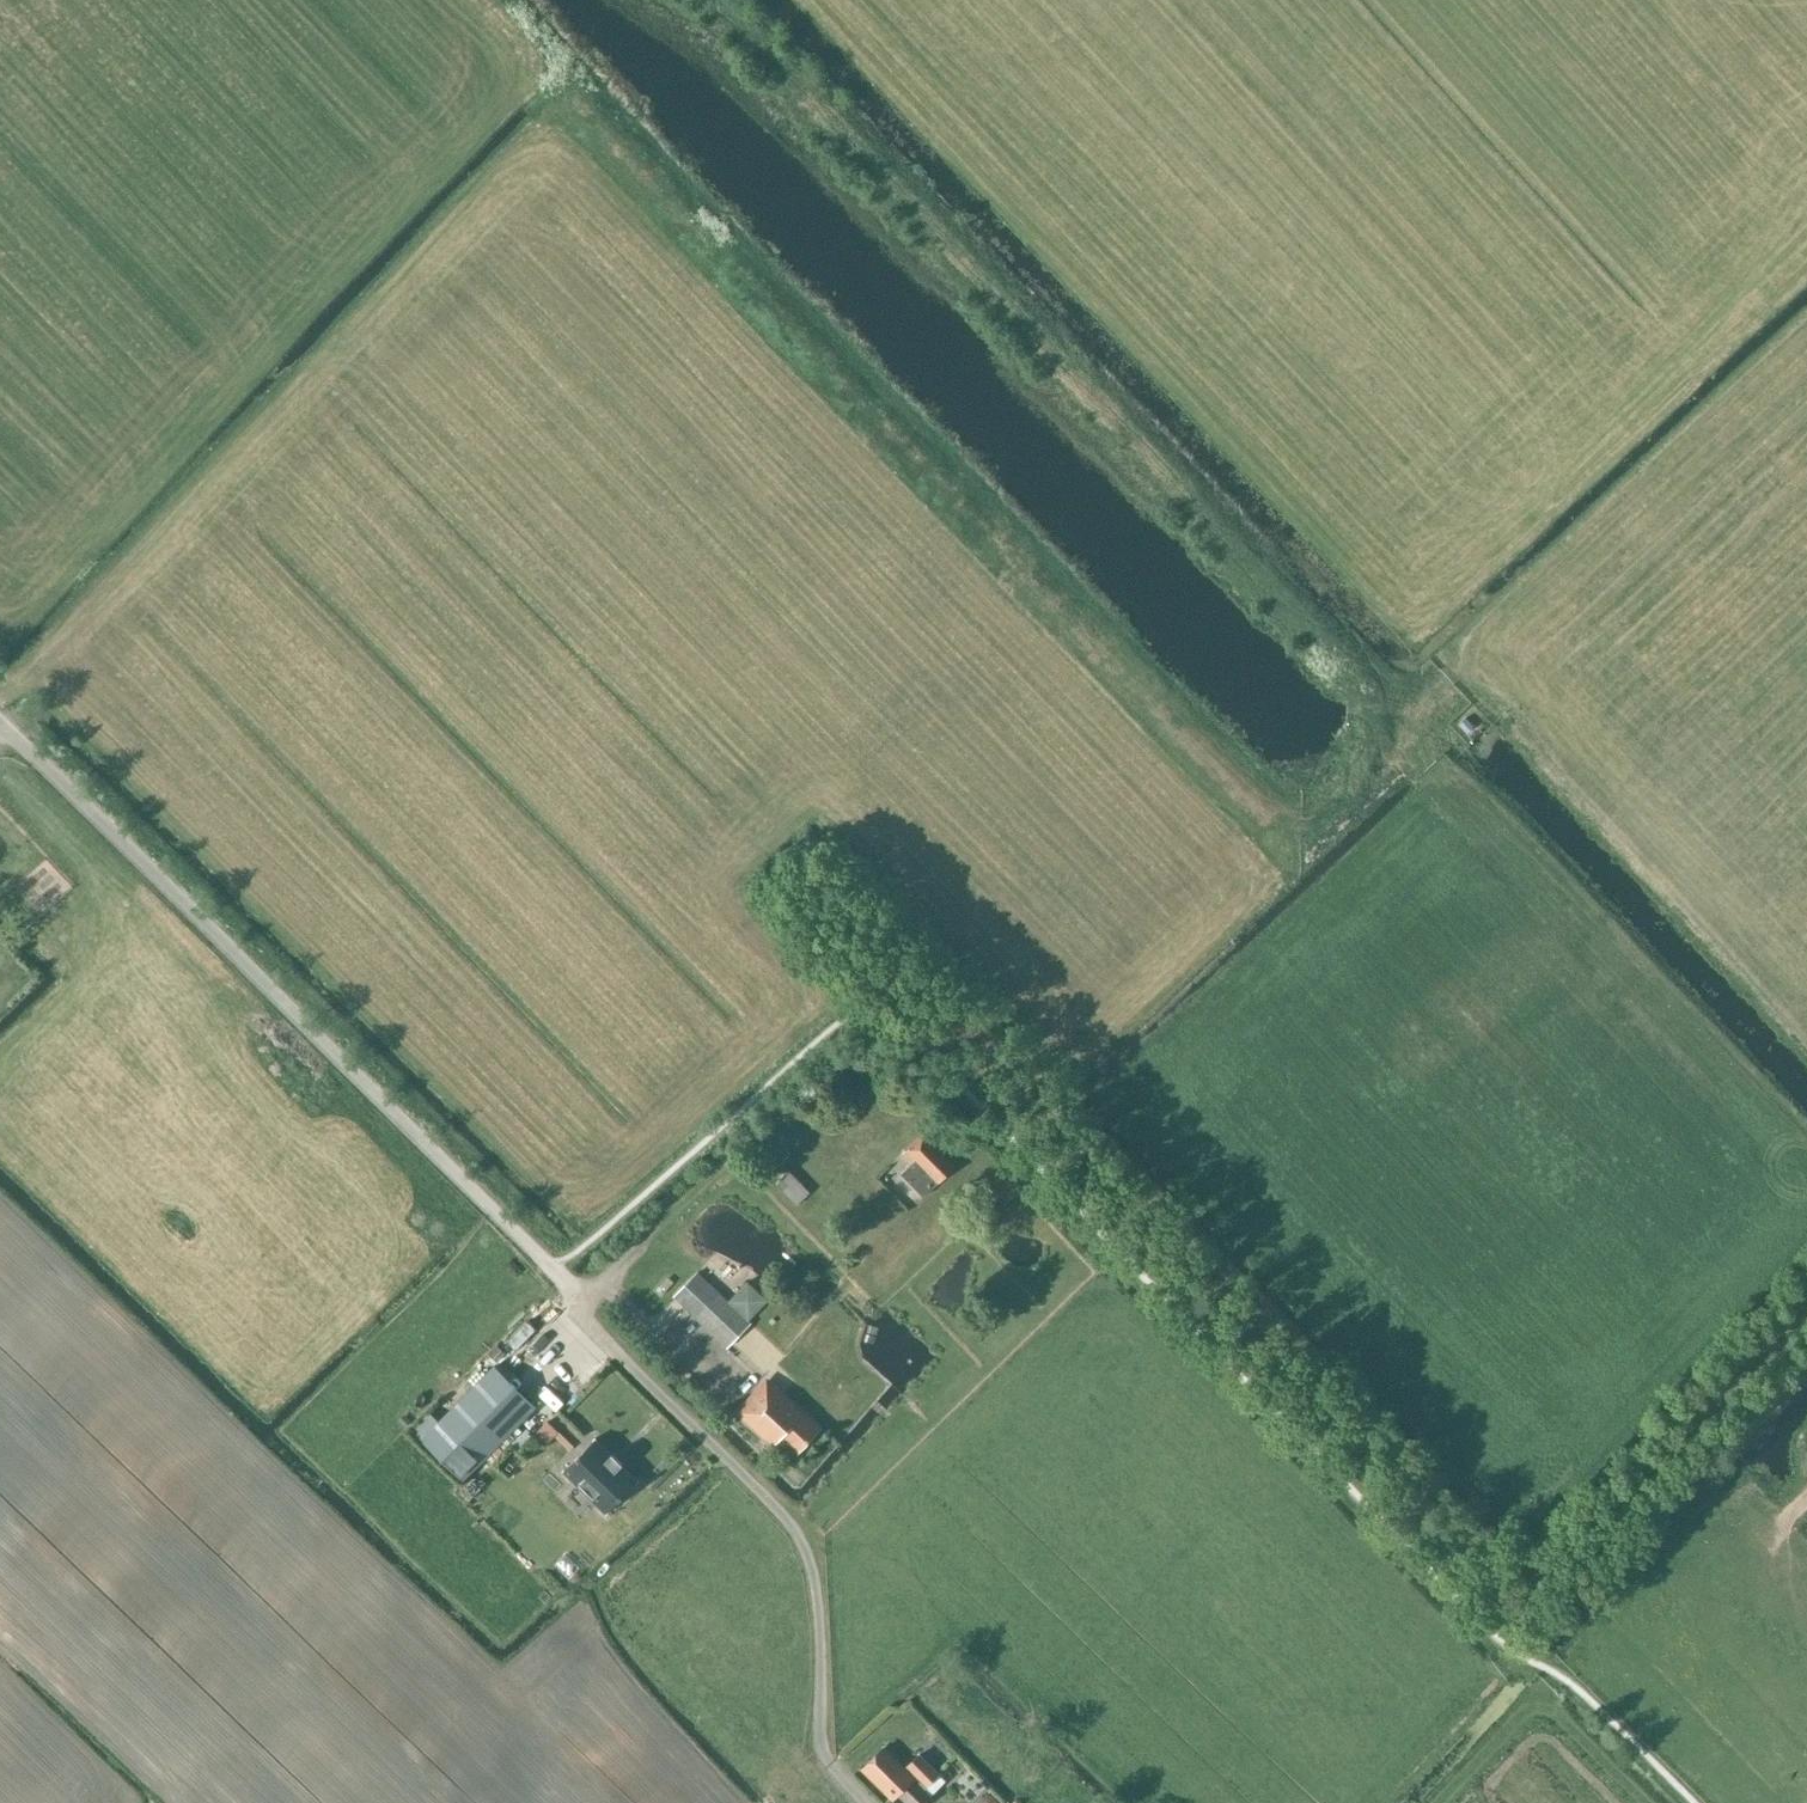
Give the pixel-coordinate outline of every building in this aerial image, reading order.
[(924,1134),(903,1154),(913,1164),(903,1173),(926,1197),(956,1168),(924,1134)] [(811,1193),(789,1172),(777,1184),(799,1205),(811,1193)] [(752,1322),(697,1270),(672,1296),(727,1348),(752,1322)] [(523,1393),(492,1363),(431,1424),(483,1476),(503,1456),(482,1435),(523,1393)] [(798,1451),(819,1430),(769,1382),(741,1412),(766,1435),(773,1427),(798,1451)] [(611,1455),(595,1439),(563,1471),(606,1514),(638,1482),(622,1465),(623,1464),(613,1454),(611,1455)] [(927,1785),(909,1767),(906,1769),(885,1747),(863,1768),(884,1790),(890,1785),(908,1802),(924,1802),(930,1797),(923,1789),(927,1785)]
